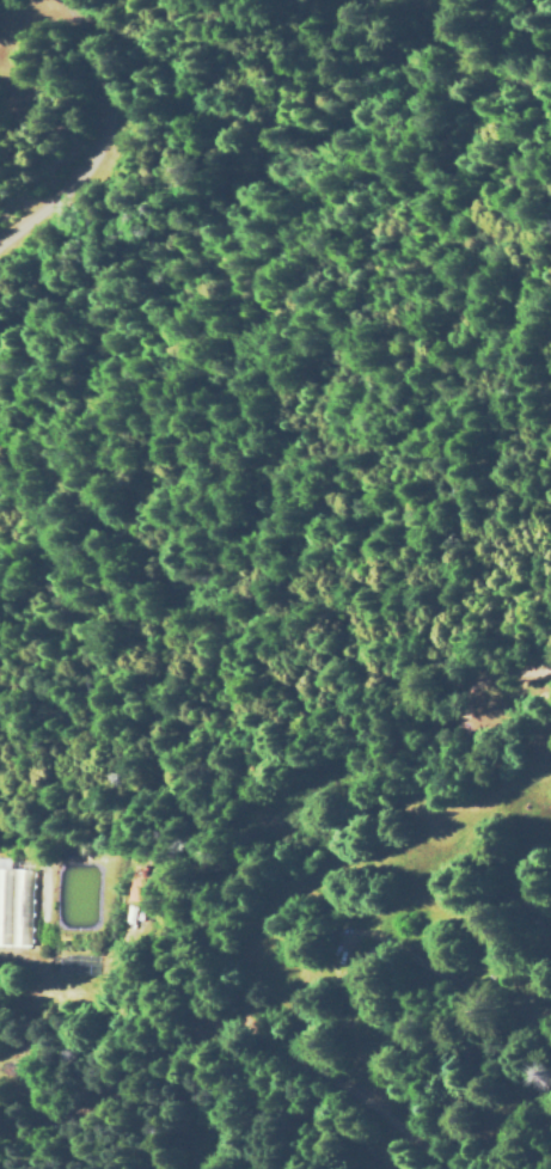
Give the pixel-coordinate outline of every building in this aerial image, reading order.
[(0,869),(0,945),(30,945),(31,869),(0,869)] [(143,901),(143,876),(128,876),(127,901),(143,901)]
